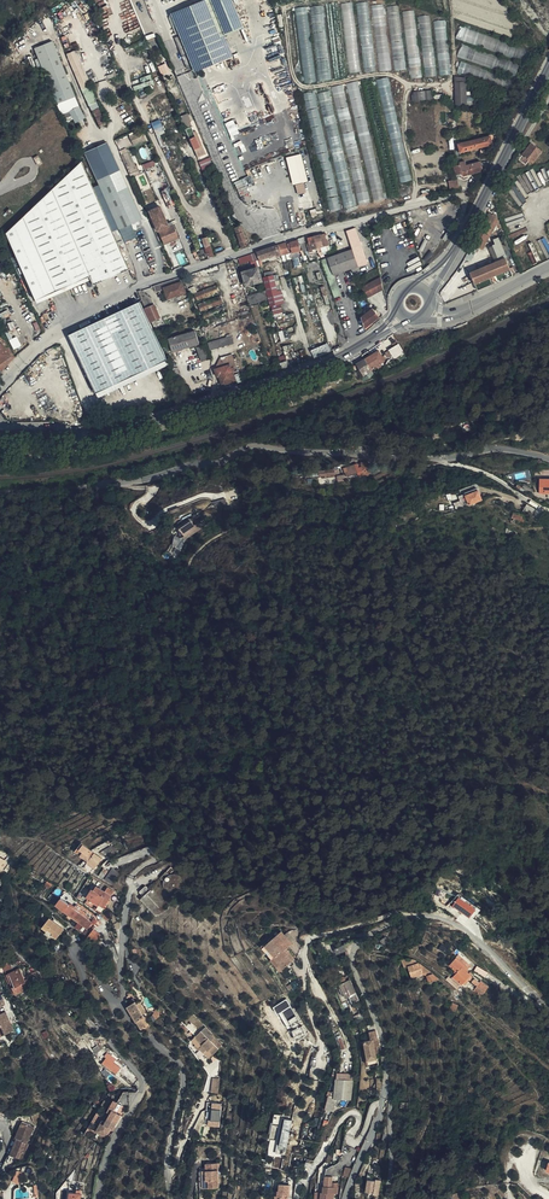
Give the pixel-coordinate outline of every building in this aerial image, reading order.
[(194,72),(232,57),(208,0),(203,0),(170,14),(194,72)] [(224,34),(241,27),(230,0),(210,0),(224,34)] [(372,40),(369,1),(358,2),(361,41),(372,40)] [(339,2),(327,3),(334,78),(346,76),(339,2)] [(379,71),(391,70),(385,3),(373,4),(379,71)] [(319,80),(331,79),(324,4),(311,6),(319,80)] [(400,5),(388,6),(394,70),(406,69),(400,5)] [(315,81),(308,6),(297,7),(304,82),(315,81)] [(403,10),(411,78),(422,77),(415,9),(403,10)] [(431,14),(419,15),(423,57),(434,56),(431,14)] [(446,19),(435,20),(440,74),(451,73),(446,19)] [(456,38),(466,41),(470,28),(460,25),(456,38)] [(356,27),(345,28),(346,40),(357,39),(356,27)] [(475,44),(484,45),(486,35),(477,33),(475,44)] [(37,49),(35,50),(46,76),(58,103),(61,102),(70,94),(74,91),(70,81),(52,42),(37,49)] [(363,43),(363,52),(374,52),(374,43),(363,43)] [(462,43),(458,56),(477,62),(481,50),(462,43)] [(79,51),(70,55),(82,83),(89,77),(88,71),(79,51)] [(462,72),(479,77),(482,68),(465,63),(462,72)] [(426,76),(437,76),(436,65),(425,66),(426,76)] [(99,101),(89,77),(82,83),(91,106),(99,101)] [(380,95),(391,94),(390,77),(378,78),(380,95)] [(384,198),(359,80),(348,83),(373,200),(384,198)] [(467,83),(458,83),(458,105),(468,105),(467,83)] [(344,84),(333,86),(359,203),(370,201),(344,84)] [(329,87),(318,89),(336,173),(347,171),(329,87)] [(432,89),(412,91),(413,100),(433,99),(432,89)] [(339,210),(317,90),(306,92),(329,212),(339,210)] [(76,96),(74,91),(70,94),(61,102),(76,96)] [(109,124),(99,101),(91,106),(92,108),(93,107),(95,112),(96,112),(102,127),(109,124)] [(388,130),(399,128),(395,102),(384,104),(388,130)] [(186,110),(179,113),(184,124),(190,122),(191,121),(186,110)] [(187,130),(199,159),(204,156),(201,149),(204,148),(198,133),(195,134),(193,128),(187,130)] [(134,145),(146,139),(141,129),(129,135),(134,145)] [(400,182),(411,180),(401,130),(390,133),(400,182)] [(493,143),(492,136),(459,145),(461,152),(493,143)] [(111,143),(100,148),(112,174),(122,169),(111,143)] [(542,151),(531,143),(519,160),(526,165),(530,160),(533,163),(542,151)] [(112,174),(100,148),(90,153),(97,170),(96,171),(100,179),(112,174)] [(293,184),(308,181),(302,153),(286,156),(290,175),(291,175),(293,184)] [(212,158),(200,159),(201,168),(212,167),(212,158)] [(464,176),(484,170),(482,161),(462,167),(461,164),(454,166),(456,175),(463,173),(464,176)] [(84,253),(96,280),(98,286),(134,270),(85,163),(58,190),(84,253)] [(136,163),(129,166),(134,177),(143,173),(140,168),(139,169),(136,163)] [(122,169),(112,174),(135,224),(145,220),(122,169)] [(258,170),(234,181),(241,197),(258,189),(255,182),(262,179),(258,170)] [(112,174),(100,179),(126,237),(127,236),(129,241),(132,239),(130,233),(131,232),(129,227),(135,224),(112,174)] [(349,177),(338,180),(346,207),(357,204),(349,177)] [(450,188),(459,187),(458,179),(449,180),(450,188)] [(295,184),(298,194),(307,191),(304,182),(295,184)] [(172,187),(167,189),(172,198),(176,196),(172,187)] [(58,190),(36,212),(57,270),(72,265),(69,257),(84,253),(58,190)] [(162,230),(176,225),(176,223),(172,224),(163,206),(152,211),(161,230),(162,230)] [(36,212),(12,235),(41,302),(65,292),(57,270),(36,212)] [(495,216),(489,212),(477,238),(482,241),(484,239),(486,241),(488,238),(485,236),(495,216)] [(127,236),(126,237),(129,243),(141,237),(135,224),(129,227),(131,232),(130,233),(132,239),(129,241),(127,236)] [(181,237),(176,225),(162,230),(167,242),(181,237)] [(245,248),(251,246),(243,226),(237,228),(245,248)] [(330,233),(318,236),(322,248),(333,244),(330,233)] [(311,238),(310,236),(301,239),(301,241),(302,245),(304,244),(309,242),(309,240),(311,238)] [(322,248),(318,236),(311,238),(309,240),(309,242),(312,251),(322,248)] [(211,237),(208,238),(205,239),(208,247),(213,245),(211,237)] [(493,245),(499,259),(506,257),(508,256),(499,237),(494,239),(497,244),(493,245)] [(302,245),(301,241),(293,244),(294,248),(293,248),(295,253),(296,253),(304,251),(303,249),(305,248),(304,244),(302,245)] [(484,245),(477,241),(470,253),(477,257),(484,245)] [(289,245),(287,244),(282,245),(285,256),(286,259),(289,258),(288,255),(292,254),(289,245)] [(211,259),(217,257),(213,245),(208,247),(211,259)] [(285,256),(282,245),(261,253),(261,255),(265,266),(265,267),(267,267),(265,260),(280,255),(281,257),(285,256)] [(354,250),(342,255),(347,270),(358,267),(354,250)] [(185,263),(192,260),(188,252),(181,255),(185,263)] [(57,270),(65,292),(94,279),(94,281),(96,280),(84,253),(69,257),(72,265),(57,270)] [(347,270),(342,255),(323,261),(328,277),(334,275),(337,273),(347,270)] [(291,257),(293,268),(295,268),(295,266),(300,265),(299,257),(291,257)] [(471,272),(478,290),(513,274),(506,257),(471,272)] [(266,281),(262,269),(257,270),(256,268),(252,269),(253,272),(247,273),(251,285),(256,284),(257,285),(261,284),(260,283),(266,281)] [(286,275),(281,276),(286,291),(287,298),(291,296),(286,275)] [(340,295),(334,275),(328,277),(332,290),(334,297),(340,295)] [(281,276),(277,277),(281,292),(286,291),(281,276)] [(190,293),(184,277),(177,280),(158,286),(161,293),(169,290),(172,299),(190,293)] [(281,292),(277,277),(269,279),(273,294),(281,292)] [(384,290),(381,278),(365,287),(364,286),(361,287),(368,298),(384,290)] [(194,293),(197,300),(219,292),(216,285),(194,293)] [(286,291),(281,292),(273,294),(275,302),(288,298),(287,298),(286,291)] [(156,299),(150,302),(147,303),(150,310),(159,306),(156,299)] [(222,304),(221,301),(214,303),(213,299),(199,303),(201,310),(222,304)] [(118,336),(136,380),(173,362),(145,303),(112,319),(118,336)] [(150,310),(156,322),(164,319),(159,306),(150,310)] [(373,307),(361,315),(366,329),(380,319),(374,311),(375,310),(373,307)] [(119,388),(136,380),(118,336),(112,319),(97,326),(115,378),(119,388)] [(102,396),(119,388),(115,378),(97,326),(80,334),(83,343),(93,369),(102,396)] [(195,329),(169,337),(173,350),(199,342),(195,329)] [(5,332),(0,336),(0,337),(4,344),(0,347),(0,364),(1,366),(18,354),(5,332)] [(102,396),(93,369),(83,343),(80,334),(74,337),(102,396)] [(211,350),(234,343),(232,334),(208,342),(211,350)] [(204,344),(196,347),(201,361),(209,358),(204,344)] [(403,352),(400,344),(389,349),(393,357),(403,352)] [(385,361),(379,351),(357,363),(364,375),(373,371),(372,369),(377,366),(378,368),(381,367),(380,364),(385,361)] [(226,353),(211,358),(212,362),(214,367),(229,362),(226,353)] [(1,366),(7,373),(10,370),(20,357),(18,354),(1,366)] [(286,369),(293,367),(291,361),(285,363),(286,369)] [(221,386),(240,380),(236,367),(233,368),(231,364),(230,364),(229,362),(214,367),(216,374),(217,374),(221,386)] [(360,461),(359,469),(366,471),(368,462),(360,461)] [(342,471),(354,470),(353,466),(356,466),(355,462),(345,463),(345,467),(342,467),(342,471)] [(509,473),(510,480),(527,477),(525,470),(509,473)] [(537,476),(536,491),(548,492),(548,476),(537,476)] [(462,494),(466,505),(468,504),(468,501),(479,498),(475,488),(462,494)] [(457,508),(466,505),(462,494),(459,495),(460,498),(454,500),(457,508)] [(532,509),(526,506),(523,512),(529,515),(532,509)] [(508,517),(520,522),(523,514),(511,509),(508,517)] [(179,536),(189,527),(183,520),(173,530),(179,536)] [(82,852),(93,860),(101,856),(97,853),(99,850),(89,843),(82,852)] [(110,859),(104,854),(101,856),(93,860),(95,862),(94,864),(101,870),(110,859)] [(4,871),(10,862),(2,856),(0,859),(0,868),(4,871)] [(87,862),(83,866),(90,872),(94,868),(87,862)] [(105,877),(111,883),(120,873),(114,867),(105,877)] [(180,868),(178,867),(175,868),(166,877),(169,879),(170,876),(171,875),(172,874),(175,872),(177,870),(180,868)] [(185,871),(177,870),(175,872),(172,874),(171,875),(170,876),(169,879),(168,882),(168,884),(169,887),(170,889),(171,891),(173,894),(180,896),(184,895),(186,894),(188,893),(191,890),(192,889),(193,886),(193,883),(193,880),(192,877),(189,874),(187,872),(185,871)] [(151,889),(147,887),(141,892),(144,895),(151,889)] [(107,906),(112,908),(118,898),(103,889),(101,892),(99,891),(94,899),(107,907),(107,906)] [(170,903),(158,891),(151,889),(144,895),(141,898),(159,914),(170,903)] [(66,893),(63,897),(75,906),(78,903),(66,893)] [(469,918),(476,909),(460,896),(453,905),(469,918)] [(56,905),(90,929),(95,922),(61,898),(56,905)] [(45,932),(50,937),(53,933),(58,937),(64,929),(49,917),(42,926),(47,930),(45,932)] [(90,935),(96,939),(100,934),(95,930),(90,935)] [(382,940),(389,937),(385,931),(379,934),(382,940)] [(290,939),(284,932),(281,935),(287,942),(290,939)] [(289,950),(291,948),(295,946),(290,939),(287,942),(281,935),(279,937),(282,941),(282,947),(285,945),(289,950)] [(282,941),(279,937),(276,939),(275,938),(269,942),(271,944),(267,947),(274,957),(274,960),(283,952),(281,949),(282,947),(282,941)] [(274,960),(273,961),(282,972),(290,967),(293,970),(297,966),(294,963),(289,957),(292,954),(289,950),(285,945),(282,947),(281,949),(283,952),(274,960)] [(350,951),(348,946),(344,946),(338,949),(341,955),(350,951)] [(289,957),(294,963),(297,961),(292,954),(289,957)] [(457,954),(450,962),(458,970),(453,974),(462,983),(471,973),(467,969),(469,966),(457,954)] [(415,957),(402,956),(406,965),(410,965),(413,977),(426,973),(432,970),(415,957)] [(23,970),(20,961),(6,963),(9,974),(13,973),(21,994),(39,988),(37,980),(33,981),(29,968),(23,970)] [(440,989),(449,987),(442,978),(436,973),(429,976),(431,982),(436,980),(440,989)] [(354,1005),(362,1002),(353,981),(349,982),(348,980),(343,982),(344,984),(341,986),(342,988),(340,989),(343,996),(346,995),(348,1000),(352,999),(354,1005)] [(482,981),(478,985),(486,992),(489,987),(482,981)] [(40,1007),(46,1005),(44,998),(38,1000),(40,1007)] [(132,1006),(129,1007),(138,1021),(146,1017),(143,1012),(140,1007),(137,1003),(132,1006)] [(354,1011),(357,1018),(360,1017),(363,1016),(361,1009),(354,1011)] [(14,1032),(7,1013),(0,1015),(0,1037),(14,1032)] [(138,1021),(143,1029),(151,1025),(149,1021),(146,1017),(138,1021)] [(360,1017),(357,1018),(353,1019),(355,1026),(362,1023),(360,1017)] [(221,1048),(205,1029),(199,1034),(206,1042),(203,1045),(207,1050),(210,1047),(215,1053),(221,1048)] [(206,1042),(199,1034),(195,1037),(203,1045),(206,1042)] [(373,1035),(374,1043),(376,1043),(377,1050),(382,1050),(381,1042),(380,1042),(379,1034),(373,1035)] [(369,1069),(379,1067),(377,1050),(376,1043),(374,1043),(365,1045),(369,1069)] [(212,1056),(215,1053),(210,1047),(207,1050),(212,1056)] [(108,1060),(120,1071),(125,1066),(113,1055),(108,1060)] [(333,1094),(333,1096),(335,1096),(350,1098),(352,1078),(336,1076),(333,1094)] [(213,1077),(212,1092),(219,1092),(221,1078),(213,1077)] [(333,1096),(333,1094),(329,1093),(326,1107),(333,1109),(335,1096),(333,1096)] [(110,1111),(108,1115),(114,1117),(121,1101),(111,1097),(107,1110),(110,1111)] [(211,1119),(209,1119),(209,1125),(220,1127),(223,1103),(214,1101),(211,1119)] [(271,1138),(266,1165),(283,1168),(287,1147),(288,1147),(293,1118),(284,1117),(284,1114),(274,1112),(270,1138),(271,1138)] [(114,1117),(108,1115),(107,1119),(104,1118),(99,1131),(110,1135),(113,1126),(115,1126),(118,1119),(114,1117)] [(16,1138),(17,1139),(28,1143),(35,1127),(23,1122),(16,1138)] [(28,1143),(17,1139),(10,1155),(23,1160),(30,1144),(28,1143)] [(207,1165),(207,1183),(222,1183),(221,1158),(210,1158),(210,1165),(207,1165)] [(13,1180),(19,1183),(24,1172),(18,1169),(13,1180)] [(323,1198),(337,1198),(338,1192),(342,1192),(343,1180),(336,1180),(337,1175),(337,1169),(327,1169),(326,1182),(324,1182),(323,1190),(323,1198)] [(368,1192),(373,1193),(376,1179),(372,1178),(371,1180),(365,1179),(363,1190),(368,1191),(368,1192)] [(292,1184),(281,1183),(280,1195),(280,1198),(291,1198),(292,1184)] [(82,1191),(77,1191),(71,1190),(70,1198),(82,1198),(82,1191)]
